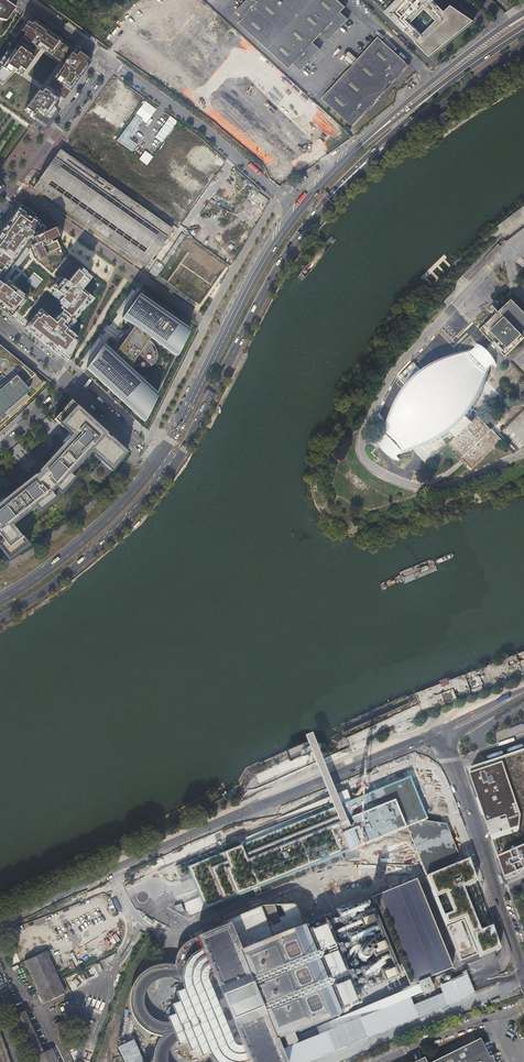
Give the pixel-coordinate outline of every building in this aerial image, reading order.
[(5,0),(0,0),(0,20),(6,21),(16,8),(5,0)] [(235,10),(242,17),(238,22),(287,68),(292,63),(299,70),(318,50),(311,43),(321,32),(328,39),(347,19),(339,12),(344,7),(336,0),(244,0),(235,10)] [(394,0),(373,0),(384,10),(394,0)] [(384,10),(403,29),(404,28),(416,40),(414,41),(429,56),(429,55),(472,20),(473,20),(450,4),(444,11),(433,0),(394,0),(384,10)] [(30,18),(0,60),(0,82),(3,85),(15,72),(19,74),(30,57),(33,60),(41,49),(64,64),(47,88),(46,87),(28,112),(33,116),(32,118),(45,127),(57,110),(53,107),(60,97),(65,100),(92,62),(74,49),(71,53),(59,45),(62,41),(30,18)] [(408,66),(378,38),(322,99),(352,127),(408,66)] [(105,102),(111,95),(108,93),(115,84),(108,78),(92,101),(99,106),(103,101),(105,102)] [(144,101),(116,142),(131,152),(137,143),(131,139),(142,121),(146,124),(156,109),(144,101)] [(92,113),(120,132),(125,125),(97,106),(92,113)] [(325,142),(339,126),(316,106),(302,121),(325,142)] [(162,142),(175,125),(167,120),(154,137),(162,142)] [(168,148),(175,154),(182,145),(175,140),(168,148)] [(61,150),(35,187),(146,266),(172,229),(61,150)] [(286,163),(282,168),(289,175),(293,170),(286,163)] [(250,205),(262,212),(269,200),(257,193),(250,205)] [(12,318),(13,317),(19,310),(20,310),(27,302),(23,298),(24,297),(5,281),(30,247),(32,249),(37,259),(44,256),(45,259),(55,254),(50,244),(54,242),(51,233),(45,236),(43,235),(44,234),(45,232),(42,229),(41,230),(38,228),(39,227),(33,223),(36,218),(23,209),(0,240),(0,308),(12,318)] [(207,232),(214,237),(218,231),(211,226),(207,232)] [(98,271),(94,260),(84,263),(88,274),(98,271)] [(33,321),(27,328),(37,336),(36,338),(66,362),(68,360),(76,343),(72,341),(75,337),(66,330),(74,321),(72,319),(86,302),(87,303),(90,299),(81,292),(87,284),(82,280),(82,279),(76,274),(67,286),(63,283),(60,286),(61,286),(55,293),(63,299),(60,303),(63,306),(60,310),(63,312),(58,319),(60,320),(56,325),(43,314),(41,316),(38,314),(36,317),(37,318),(34,322),(33,321)] [(484,355),(495,344),(506,355),(523,337),(523,307),(511,293),(502,302),(495,299),(492,304),(488,308),(494,314),(479,329),(492,341),(481,352),(484,355)] [(190,329),(139,294),(122,318),(140,331),(137,335),(133,334),(129,334),(125,334),(121,336),(119,339),(118,343),(118,347),(120,352),(123,355),(120,360),(103,344),(86,369),(144,422),(157,394),(129,368),(133,363),(137,364),(141,365),(146,365),(149,364),(152,362),(154,359),(154,354),(153,350),(150,345),(147,343),(151,338),(177,356),(190,329)] [(21,363),(0,345),(0,373),(4,378),(5,379),(0,383),(0,428),(1,427),(10,419),(17,411),(14,408),(23,400),(26,404),(29,401),(30,400),(46,383),(21,363)] [(486,358),(484,355),(481,352),(478,349),(481,346),(454,353),(450,354),(444,356),(440,358),(434,360),(431,362),(425,365),(422,367),(419,369),(413,364),(398,379),(404,385),(400,389),(398,393),(395,397),(393,402),(391,407),(389,411),(387,416),(386,421),(379,446),(382,444),(390,452),(387,455),(419,447),(432,460),(449,443),(463,457),(474,468),(503,439),(493,429),(492,429),(478,416),(495,399),(482,386),(490,356),(486,358)] [(17,411),(10,419),(18,411),(30,400),(29,401),(26,404),(23,400),(14,408),(17,411)] [(29,480),(32,483),(30,484),(29,483),(7,500),(8,502),(6,504),(5,504),(5,503),(4,503),(3,504),(3,505),(3,506),(2,506),(0,508),(0,548),(1,549),(14,539),(7,530),(13,525),(36,507),(46,499),(45,497),(52,492),(57,499),(62,494),(56,489),(60,482),(62,484),(71,474),(91,452),(94,455),(102,463),(104,465),(120,448),(121,449),(122,447),(71,401),(54,420),(57,422),(68,432),(69,431),(70,432),(72,431),(74,433),(75,432),(78,434),(75,438),(72,440),(73,441),(72,441),(71,441),(70,441),(70,442),(70,443),(70,444),(68,446),(67,445),(48,466),(49,467),(47,468),(44,465),(41,462),(39,465),(37,467),(34,465),(30,470),(32,472),(29,474),(26,476),(29,480)] [(72,440),(75,438),(78,434),(75,432),(74,433),(72,431),(70,432),(69,431),(68,432),(72,435),(44,465),(47,468),(49,467),(48,466),(67,445),(68,446),(70,444),(70,443),(70,442),(70,441),(71,441),(72,441),(73,441),(72,440)] [(128,453),(122,447),(121,449),(120,448),(104,465),(102,463),(90,475),(101,485),(128,453)] [(60,482),(56,489),(62,494),(76,479),(71,474),(62,484),(60,482)] [(29,480),(0,503),(0,508),(2,506),(3,506),(3,505),(3,504),(4,503),(5,503),(5,504),(6,504),(8,502),(7,500),(29,483),(30,484),(32,483),(29,480)] [(46,499),(36,507),(40,512),(57,499),(52,492),(45,497),(46,499)] [(0,549),(9,560),(30,546),(16,528),(15,528),(13,525),(7,530),(14,539),(1,549),(0,548),(0,549)] [(490,763),(468,771),(469,776),(470,779),(491,838),(500,862),(502,870),(507,882),(518,876),(523,874),(523,752),(490,763)] [(423,777),(403,784),(421,832),(425,837),(429,838),(444,832),(423,777)] [(379,784),(382,792),(396,788),(393,780),(379,784)] [(336,801),(175,867),(179,879),(188,875),(202,909),(355,847),(336,801)] [(375,879),(328,898),(332,906),(333,908),(334,909),(335,909),(337,909),(383,891),(382,889),(389,886),(388,883),(384,885),(383,882),(382,880),(380,879),(377,879),(375,879)] [(368,901),(404,990),(460,967),(424,879),(368,901)] [(170,882),(163,886),(168,893),(175,889),(170,882)] [(512,897),(523,932),(523,892),(512,897)] [(485,898),(480,900),(484,913),(490,911),(485,898)] [(316,903),(303,908),(308,920),(321,915),(316,903)] [(169,1023),(176,1040),(178,1045),(186,1042),(189,1051),(198,1048),(201,1057),(209,1054),(212,1061),(281,1061),(277,1051),(273,1042),(338,1016),(295,907),(294,906),(293,905),(291,904),(260,908),(211,928),(212,932),(188,942),(183,946),(180,949),(178,952),(176,956),(175,958),(174,963),(174,967),(174,968),(175,970),(176,972),(183,990),(175,994),(179,1002),(171,1006),(175,1014),(167,1018),(169,1023)] [(463,921),(447,927),(461,961),(477,955),(463,921)] [(23,960),(42,1002),(56,995),(47,975),(55,972),(45,950),(23,960)] [(365,955),(365,954),(364,953),(362,952),(361,951),(359,951),(358,952),(357,953),(356,954),(356,956),(356,957),(357,959),(358,960),(359,961),(361,961),(362,960),(363,960),(364,958),(365,957),(365,955)] [(129,999),(128,1006),(129,1009),(130,1012),(132,1017),(134,1021),(137,1025),(141,1029),(145,1032),(151,1035),(154,1036),(158,1037),(156,1041),(154,1046),(152,1052),(152,1057),(152,1061),(165,1061),(165,1056),(166,1052),(169,1047),(172,1043),(176,1040),(169,1023),(166,1023),(162,1024),(159,1023),(153,1020),(150,1018),(147,1016),(145,1013),(144,1009),(143,1006),(142,1003),(142,1000),(143,995),(145,991),(147,987),(151,984),(155,982),(158,981),(161,980),(164,979),(168,980),(171,980),(175,982),(179,985),(183,990),(176,972),(175,970),(174,968),(174,967),(171,966),(162,966),(156,967),(153,967),(150,968),(146,970),(143,972),(140,975),(136,979),(135,980),(134,981),(132,986),(130,991),(129,995),(129,999)] [(58,977),(65,974),(63,968),(55,970),(58,977)] [(64,992),(55,972),(47,975),(56,995),(64,992)] [(277,1051),(281,1061),(301,1061),(427,1011),(471,994),(464,977),(277,1051)] [(102,1012),(105,1003),(88,997),(85,1006),(102,1012)] [(25,1011),(14,1016),(32,1054),(43,1049),(25,1011)] [(62,1020),(54,1024),(65,1049),(74,1045),(62,1020)] [(133,1040),(117,1047),(124,1061),(143,1061),(133,1040)] [(479,1040),(477,1041),(485,1059),(488,1058),(479,1040)] [(491,1057),(488,1058),(485,1059),(477,1041),(435,1061),(494,1061),(491,1057)] [(52,1048),(34,1056),(36,1061),(58,1061),(52,1048)]
